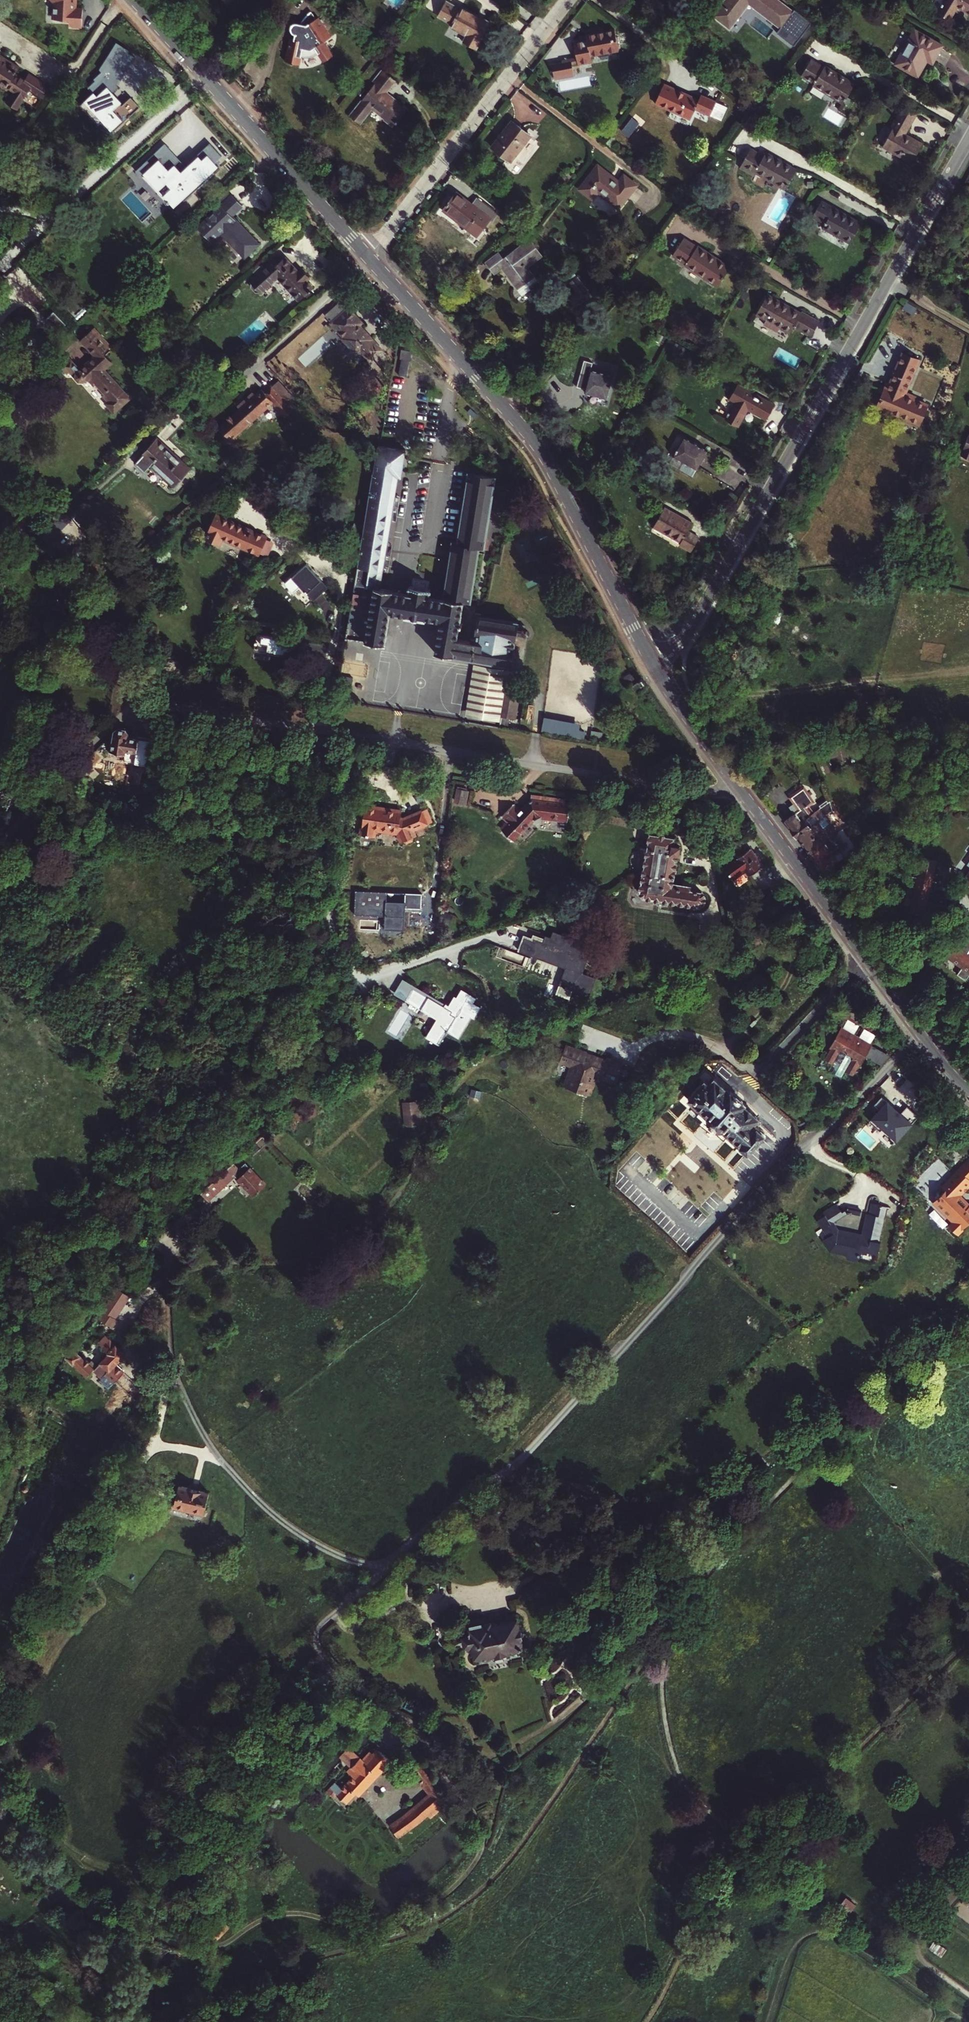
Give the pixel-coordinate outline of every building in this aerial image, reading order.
[(55,1),(56,20),(73,20),(73,26),(83,26),(83,10),(77,8),(76,0),(54,0),(55,1)] [(475,31),(473,38),(487,44),(497,16),(466,4),(465,6),(450,0),(445,15),(459,21),(458,24),(475,31)] [(778,0),(727,0),(715,15),(730,27),(749,2),(783,27),(794,12),(778,0)] [(939,11),(951,19),(958,6),(968,13),(968,0),(945,0),(939,11)] [(320,16),(307,24),(295,19),(290,20),(290,25),(301,31),(299,37),(295,36),(287,59),(289,60),(288,61),(300,65),(301,63),(302,64),(305,57),(313,57),(319,52),(325,61),(335,54),(326,40),(333,36),(320,16)] [(580,63),(580,64),(594,61),(593,55),(620,49),(615,29),(587,35),(588,40),(576,42),(577,49),(575,49),(575,52),(571,53),(573,64),(580,63)] [(942,45),(912,29),(893,63),(916,75),(925,59),(933,63),(942,45)] [(94,82),(86,89),(92,95),(79,107),(90,119),(95,114),(112,133),(138,108),(129,98),(120,106),(115,101),(113,103),(108,97),(117,88),(115,86),(133,58),(127,54),(128,52),(115,44),(98,71),(100,73),(92,81),(94,82)] [(571,53),(563,55),(567,72),(575,70),(573,64),(571,53)] [(22,98),(31,84),(14,73),(18,66),(0,54),(0,83),(22,98)] [(567,72),(564,57),(553,60),(555,68),(553,69),(554,74),(567,72)] [(813,87),(842,105),(855,84),(826,67),(825,69),(811,61),(801,77),(814,85),(813,87)] [(394,124),(408,107),(386,88),(395,77),(383,67),(374,79),(376,81),(351,112),(361,120),(374,105),(386,115),(385,117),(394,124)] [(699,99),(665,84),(656,103),(691,119),(696,108),(710,114),(716,101),(702,94),(699,99)] [(882,148),(911,165),(921,146),(904,136),(915,117),(902,109),(882,148)] [(525,131),(512,121),(492,147),(504,157),(525,131)] [(146,161),(134,172),(140,179),(143,176),(149,183),(146,186),(164,206),(171,200),(177,207),(196,190),(194,188),(217,168),(213,164),(220,157),(208,144),(186,165),(187,167),(180,173),(173,166),(167,171),(157,161),(151,167),(146,161)] [(178,162),(163,145),(152,155),(157,161),(167,171),(173,166),(178,162)] [(761,159),(748,152),(737,172),(750,180),(753,176),(783,193),(794,173),(763,155),(761,159)] [(619,182),(598,166),(580,188),(593,198),(599,190),(619,207),(637,184),(625,175),(619,182)] [(477,199),(472,206),(457,194),(444,211),(468,230),(481,213),(492,222),(498,215),(477,199)] [(223,236),(245,261),(260,248),(234,219),(244,210),(234,199),(199,230),(212,245),(223,236)] [(860,226),(820,203),(811,218),(824,226),(822,230),(849,245),(860,226)] [(530,239),(504,259),(499,252),(487,262),(496,274),(503,268),(519,288),(535,276),(528,267),(543,256),(530,239)] [(673,257),(718,287),(731,268),(699,247),(698,249),(684,240),(673,257)] [(284,258),(265,274),(272,282),(277,278),(298,301),(312,289),(305,281),(309,278),(301,269),(297,273),(284,258)] [(802,315),(768,296),(757,316),(790,335),(794,329),(811,339),(820,323),(803,313),(802,315)] [(359,350),(369,361),(381,350),(359,326),(361,324),(347,309),(331,323),(344,338),(342,339),(355,354),(359,350)] [(111,413),(128,398),(102,369),(110,362),(102,353),(109,347),(92,328),(80,340),(92,354),(77,367),(67,356),(58,364),(67,373),(68,372),(77,382),(81,382),(83,380),(84,381),(86,380),(92,386),(94,384),(102,393),(100,395),(105,401),(102,403),(111,413)] [(878,407),(919,424),(927,405),(914,400),(916,396),(906,392),(919,361),(903,354),(888,390),(886,388),(878,407)] [(9,373),(0,364),(2,363),(0,360),(0,382),(9,373)] [(407,361),(399,360),(396,376),(404,378),(407,361)] [(591,372),(593,365),(585,362),(577,389),(586,391),(585,394),(606,401),(612,379),(591,372)] [(289,405),(270,385),(263,391),(261,388),(254,394),(252,392),(236,406),(239,409),(218,427),(230,440),(272,402),(281,412),(289,405)] [(728,417),(725,422),(737,428),(747,411),(766,422),(775,405),(748,392),(749,390),(739,385),(730,401),(736,404),(730,413),(728,412),(726,416),(728,417)] [(960,454),(968,458),(968,432),(960,454)] [(134,463),(144,472),(150,465),(173,485),(187,468),(156,439),(134,463)] [(669,466),(692,479),(707,453),(684,440),(669,466)] [(435,654),(509,666),(514,666),(517,649),(519,649),(523,626),(516,625),(516,623),(480,617),(481,614),(474,614),(470,642),(458,640),(460,626),(462,626),(462,624),(460,623),(463,603),(469,604),(478,549),(483,549),(495,478),(469,474),(457,544),(452,543),(443,601),(428,598),(431,588),(409,585),(408,595),(393,593),(393,591),(375,588),(392,476),(400,477),(404,450),(377,446),(364,526),(363,537),(346,640),(385,646),(390,614),(405,616),(405,617),(439,622),(435,654)] [(679,547),(691,554),(699,539),(689,533),(693,525),(665,510),(654,529),(681,544),(679,547)] [(217,515),(206,538),(223,546),(226,540),(258,555),(266,537),(231,521),(231,520),(217,515)] [(353,536),(363,537),(364,526),(355,524),(353,536)] [(306,566),(291,579),(307,596),(309,595),(315,602),(329,590),(323,582),(322,584),(306,566)] [(295,640),(257,634),(254,654),(292,660),(295,640)] [(356,662),(355,675),(370,675),(370,663),(356,662)] [(508,672),(482,668),(473,666),(466,717),(500,722),(506,686),(508,672)] [(520,688),(506,686),(500,722),(500,725),(509,726),(510,719),(516,720),(520,688)] [(584,737),(586,729),(578,728),(579,722),(543,715),(541,729),(584,737)] [(117,754),(125,755),(126,752),(137,754),(140,738),(129,736),(129,733),(125,729),(118,728),(114,732),(111,756),(116,757),(117,754)] [(457,785),(455,801),(467,802),(469,787),(457,785)] [(796,836),(810,826),(805,820),(811,816),(804,807),(812,801),(802,788),(791,796),(800,809),(784,821),(796,836)] [(571,800),(540,796),(540,802),(531,800),(521,812),(513,806),(503,818),(513,826),(524,835),(535,822),(540,818),(568,822),(571,800)] [(374,830),(395,833),(398,842),(400,841),(403,843),(408,841),(409,839),(411,838),(409,832),(429,826),(425,813),(404,820),(400,819),(401,813),(364,808),(360,836),(372,838),(374,830)] [(825,815),(810,826),(796,836),(809,855),(838,833),(825,815)] [(524,835),(513,826),(506,835),(517,844),(524,835)] [(674,846),(675,838),(650,833),(643,875),(657,877),(658,873),(673,876),(677,854),(679,855),(680,848),(674,846)] [(848,846),(838,833),(809,855),(822,872),(844,857),(840,851),(848,846)] [(762,865),(750,849),(746,852),(738,857),(736,855),(736,854),(729,859),(731,862),(726,866),(726,870),(733,880),(742,873),(742,872),(746,869),(750,874),(762,865)] [(657,877),(643,875),(639,891),(643,897),(653,898),(653,901),(658,902),(658,904),(663,905),(665,904),(669,904),(670,901),(698,907),(703,903),(704,896),(701,892),(671,886),(673,876),(658,873),(657,877)] [(356,890),(356,911),(367,911),(367,916),(384,916),(383,929),(408,929),(409,906),(425,906),(425,891),(356,890)] [(544,929),(527,924),(520,946),(566,959),(559,983),(592,993),(599,968),(587,964),(590,952),(586,950),(590,935),(583,927),(564,922),(556,923),(544,929)] [(949,941),(940,952),(962,967),(957,974),(965,980),(968,975),(968,955),(967,954),(968,951),(968,937),(960,949),(949,941)] [(430,1020),(420,1036),(439,1048),(448,1034),(460,1041),(483,1006),(477,1003),(478,997),(460,986),(447,1006),(404,977),(392,996),(430,1020)] [(840,1031),(852,1037),(859,1026),(848,1019),(840,1031)] [(868,1046),(875,1035),(864,1028),(857,1040),(868,1046)] [(845,1071),(853,1076),(856,1070),(857,1070),(865,1057),(881,1065),(882,1064),(889,1056),(871,1045),(870,1047),(868,1046),(857,1040),(852,1037),(840,1031),(839,1030),(826,1052),(827,1054),(824,1059),(831,1064),(828,1070),(841,1077),(845,1071)] [(573,1049),(564,1046),(560,1060),(573,1065),(568,1077),(567,1077),(565,1085),(578,1090),(578,1089),(589,1093),(595,1076),(601,1078),(601,1079),(616,1084),(623,1064),(606,1057),(604,1061),(586,1054),(587,1051),(574,1046),(573,1049)] [(902,1073),(886,1081),(894,1097),(900,1094),(898,1089),(906,1085),(902,1078),(904,1077),(902,1073)] [(755,1124),(757,1121),(759,1119),(744,1105),(745,1104),(730,1090),(729,1092),(714,1079),(708,1085),(704,1081),(688,1099),(701,1111),(697,1116),(703,1121),(700,1124),(703,1127),(708,1123),(710,1124),(713,1122),(718,1126),(714,1130),(710,1127),(706,1130),(708,1131),(706,1133),(707,1135),(710,1138),(713,1137),(721,1136),(723,1139),(728,1135),(747,1152),(765,1133),(758,1127),(755,1124)] [(427,1081),(419,1082),(420,1092),(428,1091),(427,1081)] [(901,1114),(882,1097),(875,1104),(881,1110),(873,1118),(896,1139),(918,1117),(907,1107),(901,1114)] [(416,1102),(412,1103),(408,1117),(418,1116),(416,1102)] [(408,1117),(412,1103),(404,1104),(405,1117),(408,1117)] [(703,1127),(706,1130),(710,1127),(714,1130),(718,1126),(713,1122),(710,1124),(708,1123),(703,1127)] [(266,1183),(243,1158),(202,1192),(207,1198),(234,1175),(252,1195),(266,1183)] [(968,1180),(968,1178),(956,1166),(942,1181),(946,1184),(942,1188),(931,1200),(945,1213),(946,1212),(953,1218),(948,1223),(956,1231),(968,1218),(968,1200),(967,1203),(957,1194),(968,1180)] [(833,1205),(830,1200),(821,1206),(824,1211),(833,1205)] [(845,1209),(847,1213),(852,1214),(853,1213),(860,1214),(862,1209),(847,1206),(841,1210),(836,1203),(833,1205),(824,1211),(822,1212),(824,1216),(817,1220),(828,1236),(823,1239),(828,1247),(832,1244),(840,1246),(839,1252),(847,1254),(846,1258),(857,1260),(859,1252),(862,1253),(867,1254),(867,1251),(878,1253),(880,1242),(878,1241),(884,1217),(886,1207),(872,1204),(869,1214),(866,1214),(862,1234),(858,1233),(857,1235),(855,1235),(854,1235),(853,1232),(848,1235),(846,1231),(844,1233),(843,1233),(841,1232),(840,1231),(834,1222),(837,1220),(834,1216),(845,1209)] [(834,1216),(837,1220),(847,1213),(845,1209),(834,1216)] [(115,1382),(124,1372),(117,1365),(125,1356),(124,1351),(111,1340),(104,1347),(108,1350),(104,1354),(107,1357),(98,1367),(106,1374),(104,1376),(74,1350),(68,1358),(107,1392),(115,1382)] [(124,1372),(115,1382),(121,1387),(130,1377),(124,1372)] [(179,1484),(174,1505),(204,1512),(209,1492),(179,1484)] [(99,1567),(101,1555),(85,1553),(83,1564),(99,1567)] [(520,1629),(516,1614),(507,1616),(508,1621),(491,1624),(491,1622),(487,1623),(486,1616),(451,1624),(455,1640),(463,1638),(465,1647),(467,1646),(468,1649),(472,1648),(475,1658),(497,1653),(497,1655),(510,1652),(509,1650),(524,1647),(522,1637),(523,1637),(526,1632),(521,1628),(520,1629)] [(358,1794),(389,1761),(378,1750),(374,1754),(371,1751),(363,1758),(361,1757),(347,1771),(353,1776),(342,1788),(336,1782),(327,1791),(333,1797),(337,1793),(346,1802),(355,1793),(358,1794)] [(440,1785),(422,1761),(408,1772),(412,1774),(416,1777),(420,1782),(430,1793),(440,1785)] [(440,1785),(430,1793),(415,1808),(409,1813),(391,1826),(397,1836),(421,1820),(432,1810),(448,1796),(440,1785)] [(941,1955),(946,1948),(934,1940),(929,1947),(941,1955)]
